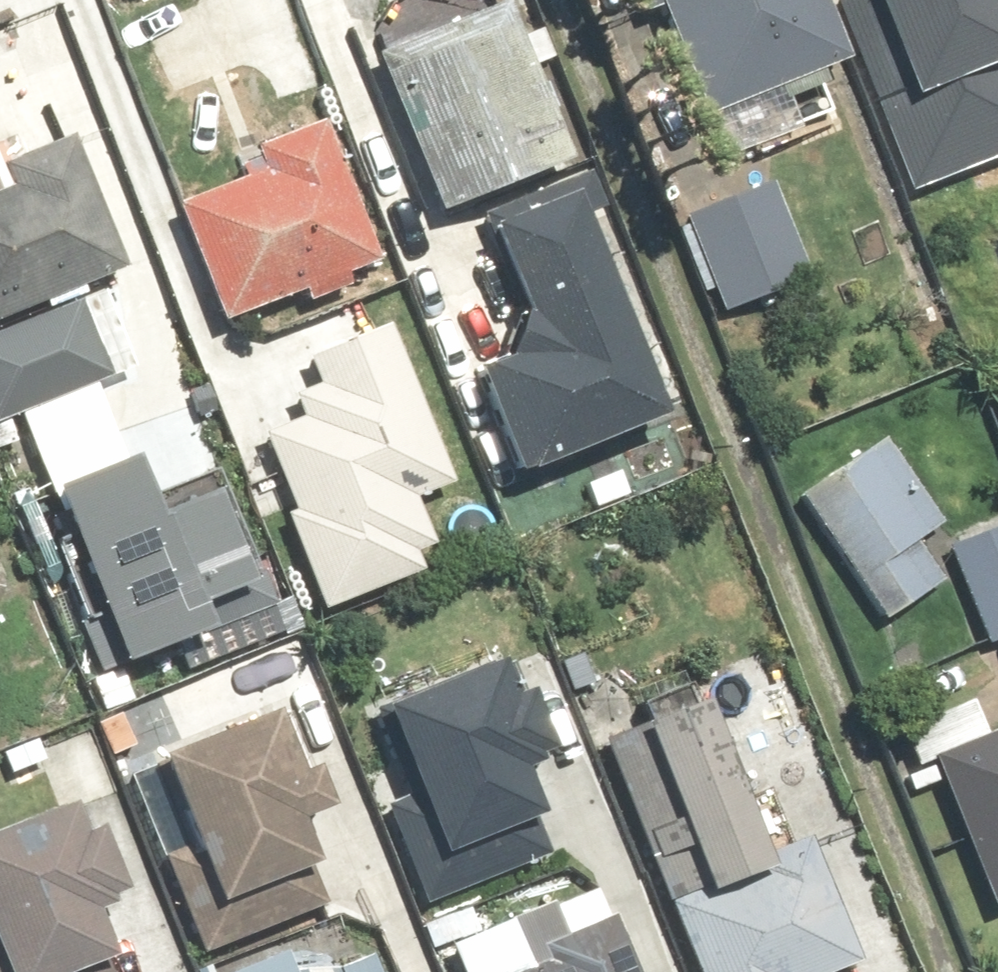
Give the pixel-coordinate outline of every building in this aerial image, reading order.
[(446,212),(582,156),(516,0),(506,0),(380,52),(446,212)] [(667,9),(729,153),(836,106),(821,70),(857,54),(833,0),(644,0),(651,16),(667,9)] [(921,180),(997,151),(997,0),(851,0),(921,180)] [(27,130),(0,140),(0,323),(50,303),(53,311),(88,297),(84,285),(132,267),(57,71),(11,88),(27,130)] [(238,153),(246,177),(183,199),(225,317),(304,289),(308,300),(353,283),(348,269),(380,258),(330,120),(238,153)] [(813,272),(776,181),(686,218),(724,309),(813,272)] [(567,186),(484,221),(523,312),(514,337),(467,357),(515,471),(662,408),(567,186)] [(112,369),(86,303),(0,337),(0,414),(112,369)] [(453,477),(393,326),(314,358),(324,384),(297,395),(306,418),(268,434),(298,510),(285,515),(322,608),(426,566),(421,552),(439,545),(418,491),(453,477)] [(885,436),(798,498),(886,620),(945,577),(918,541),(946,521),(885,436)] [(142,448),(61,479),(133,666),(226,630),(214,598),(255,583),(220,490),(166,511),(142,448)] [(954,543),(992,640),(997,638),(997,526),(954,543)] [(516,646),(392,699),(435,797),(401,811),(437,892),(547,845),(534,815),(552,808),(535,768),(550,761),(545,750),(562,743),(551,720),(567,713),(551,674),(531,683),(516,646)] [(647,720),(712,884),(675,899),(704,971),(834,971),(865,960),(817,838),(771,856),(708,696),(647,720)] [(940,755),(996,906),(997,906),(997,728),(989,731),(976,696),(908,721),(923,761),(940,755)] [(285,707),(170,753),(205,839),(176,850),(214,943),(322,899),(309,867),(329,859),(313,819),(343,806),(325,763),(310,769),(285,707)] [(0,831),(0,971),(112,971),(107,958),(119,954),(102,909),(136,897),(109,823),(91,830),(80,801),(0,831)] [(511,971),(645,971),(622,912),(613,915),(602,885),(512,919),(529,965),(511,971)] [(233,971),(301,971),(292,949),(233,971)] [(382,951),(329,971),(390,971),(382,951)]
